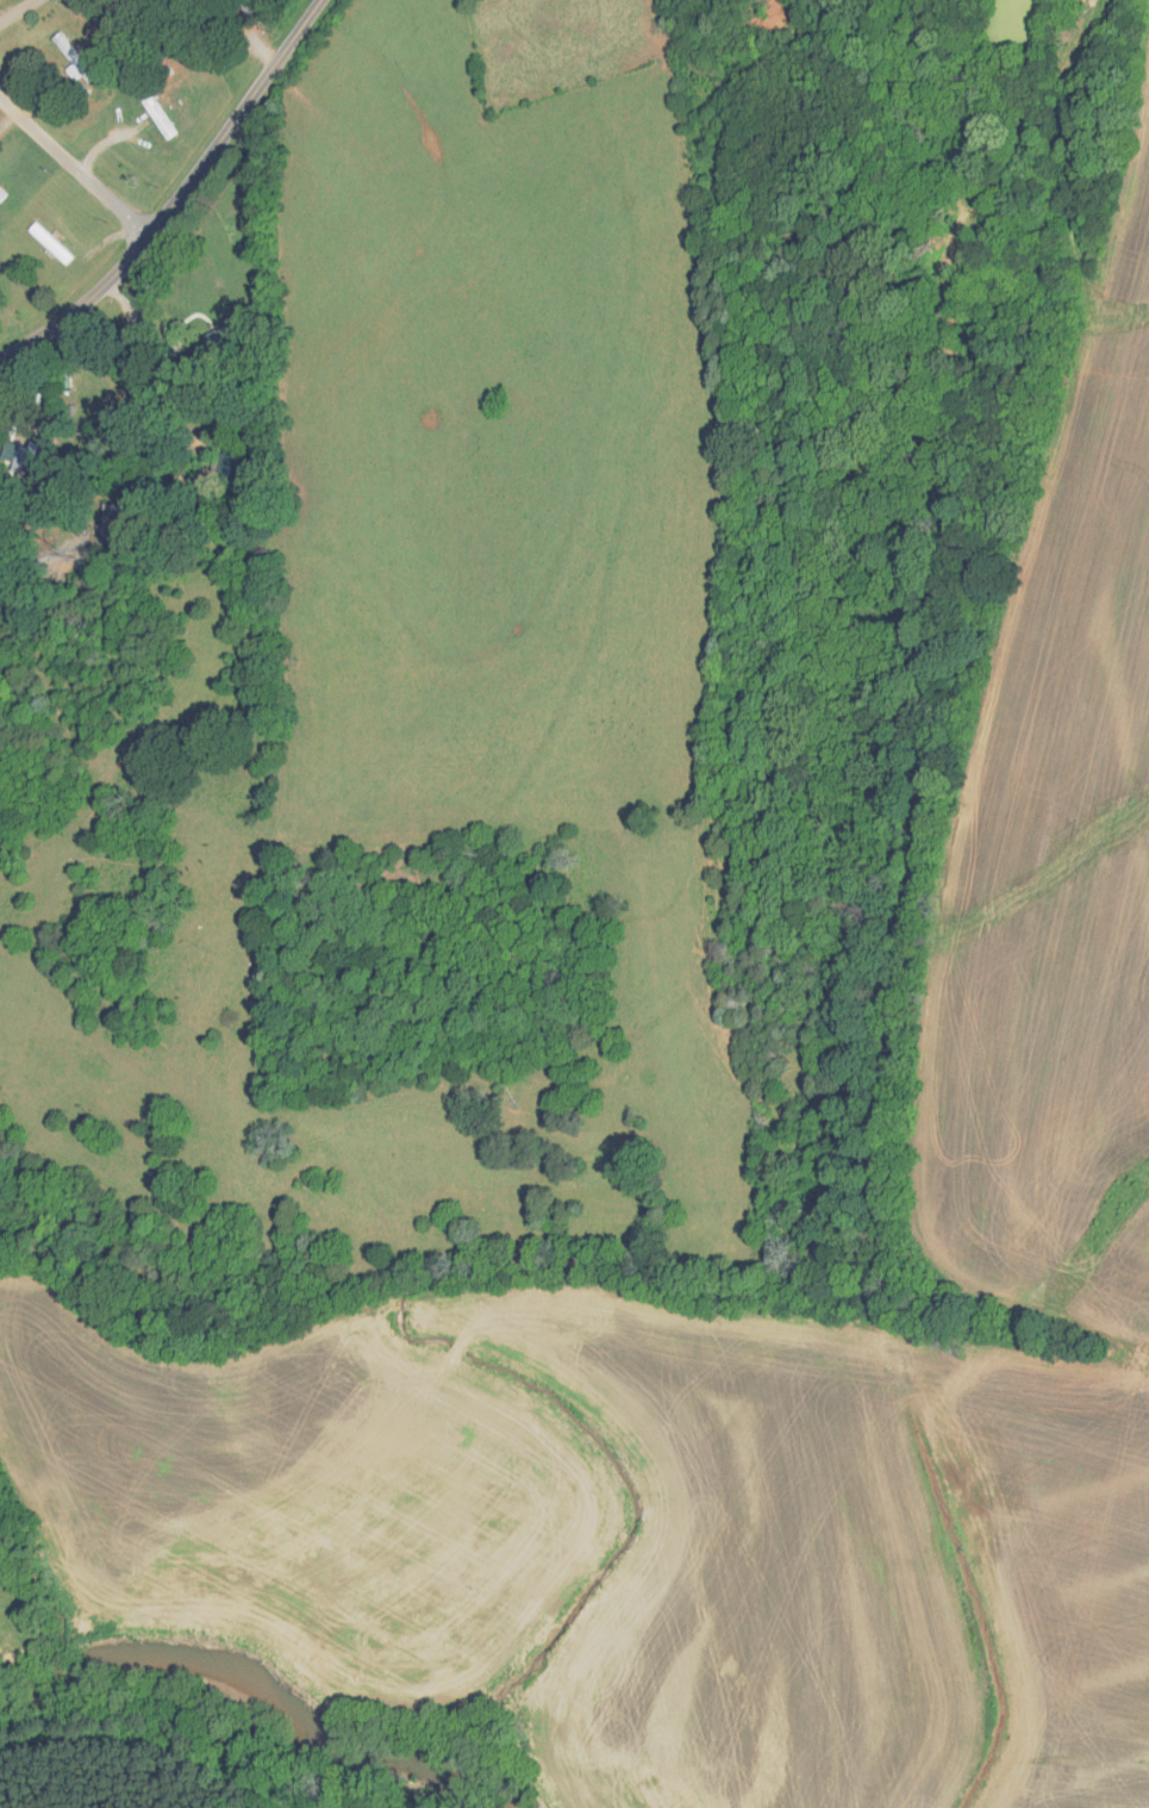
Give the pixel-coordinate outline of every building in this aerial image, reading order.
[(162,141),(174,133),(142,87),(130,96),(162,141)] [(69,258),(33,222),(24,231),(60,267),(69,258)] [(10,484),(14,473),(28,478),(39,446),(22,441),(20,448),(0,442),(0,481),(10,484)]
